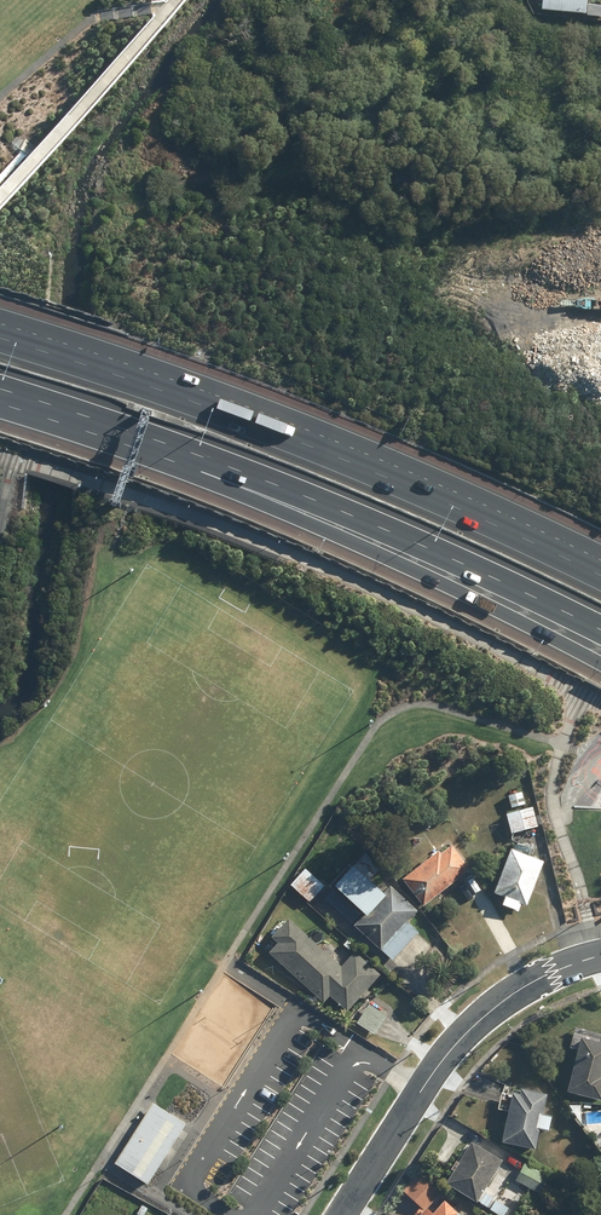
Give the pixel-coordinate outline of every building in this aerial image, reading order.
[(542,10),(588,13),(588,17),(600,18),(600,6),(589,5),(590,0),(543,0),(542,10)] [(522,791),(509,796),(513,808),(527,804),(522,791)] [(533,806),(507,814),(513,834),(539,826),(533,806)] [(440,850),(404,878),(424,905),(468,870),(465,867),(469,864),(453,844),(442,853),(440,850)] [(544,860),(512,848),(495,892),(506,896),(502,904),(519,911),(522,904),(526,906),(544,860)] [(385,893),(354,864),(336,884),(367,913),(385,893)] [(325,885),(306,868),(291,885),(310,902),(325,885)] [(357,925),(383,950),(392,959),(418,931),(408,922),(419,911),(393,887),(357,925)] [(362,913),(334,889),(326,899),(353,923),(362,913)] [(310,937),(289,918),(271,938),(277,944),(268,954),(284,970),(287,967),(325,1003),(332,996),(347,1011),(371,985),(366,981),(373,973),(368,969),(372,965),(356,951),(341,966),(329,955),(336,948),(328,940),(321,947),(315,942),(311,945),(306,940),(310,937)] [(368,1002),(355,1020),(375,1035),(388,1016),(368,1002)] [(568,1090),(600,1098),(600,1041),(599,1040),(600,1034),(575,1028),(571,1045),(579,1047),(568,1090)] [(500,1108),(508,1110),(504,1141),(538,1146),(540,1127),(549,1129),(551,1113),(542,1111),(544,1096),(532,1094),(533,1088),(523,1087),(522,1093),(502,1090),(500,1108)] [(154,1103),(150,1109),(157,1113),(183,1129),(187,1123),(154,1103)] [(116,1163),(123,1167),(157,1113),(150,1109),(116,1163)] [(183,1129),(157,1113),(123,1167),(149,1183),(183,1129)] [(472,1141),(447,1183),(501,1214),(507,1214),(514,1203),(487,1188),(504,1160),(472,1141)] [(404,1189),(425,1210),(419,1214),(463,1214),(421,1172),(404,1189)]
